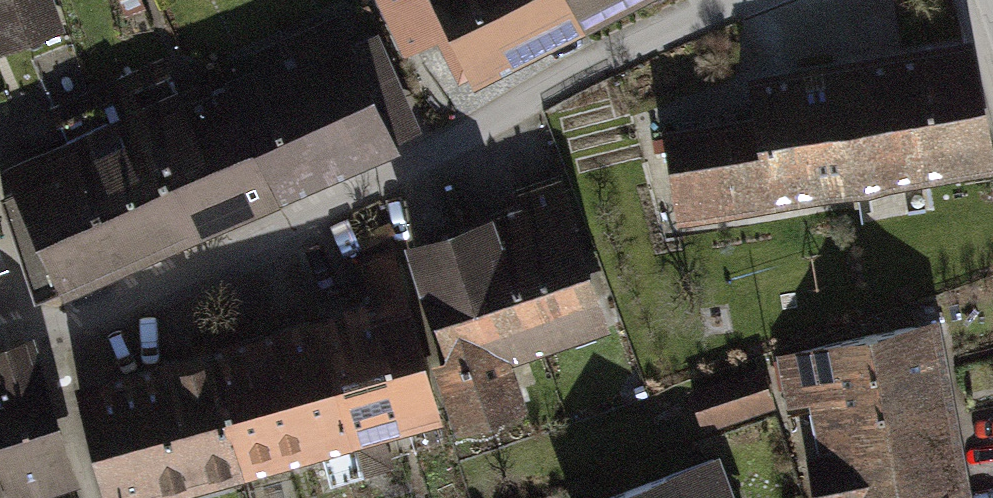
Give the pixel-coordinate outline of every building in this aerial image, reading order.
[(58,24),(49,0),(0,0),(0,45),(58,24)] [(126,9),(141,1),(141,0),(122,0),(126,9)] [(569,0),(377,0),(401,46),(435,28),(457,69),(573,8),(569,0)] [(573,8),(583,23),(631,0),(569,0),(573,8)] [(342,23),(224,76),(276,191),(394,138),(342,23)] [(963,38),(750,74),(771,199),(984,163),(963,38)] [(159,54),(111,76),(181,226),(182,232),(276,191),(224,76),(178,96),(159,54)] [(111,76),(53,103),(65,129),(0,159),(0,165),(55,284),(181,226),(111,76)] [(755,104),(661,120),(677,215),(771,199),(755,104)] [(528,199),(413,235),(448,345),(437,357),(454,413),(518,393),(505,353),(606,322),(559,174),(523,185),(528,199)] [(311,309),(314,319),(348,439),(438,414),(391,247),(359,256),(369,293),(311,309)] [(314,319),(203,349),(236,470),(348,439),(314,319)] [(822,387),(828,412),(932,388),(917,326),(788,355),(797,393),(822,387)] [(67,477),(25,338),(0,345),(0,496),(67,477)] [(203,349),(161,361),(179,423),(149,432),(166,487),(236,470),(203,349)] [(80,385),(111,497),(129,497),(166,487),(149,432),(179,423),(161,361),(80,385)] [(755,369),(694,390),(704,420),(765,399),(755,369)] [(932,388),(828,412),(846,497),(891,497),(953,485),(932,388)] [(558,497),(733,497),(716,446),(558,497)] [(953,485),(891,497),(955,497),(953,485)]
